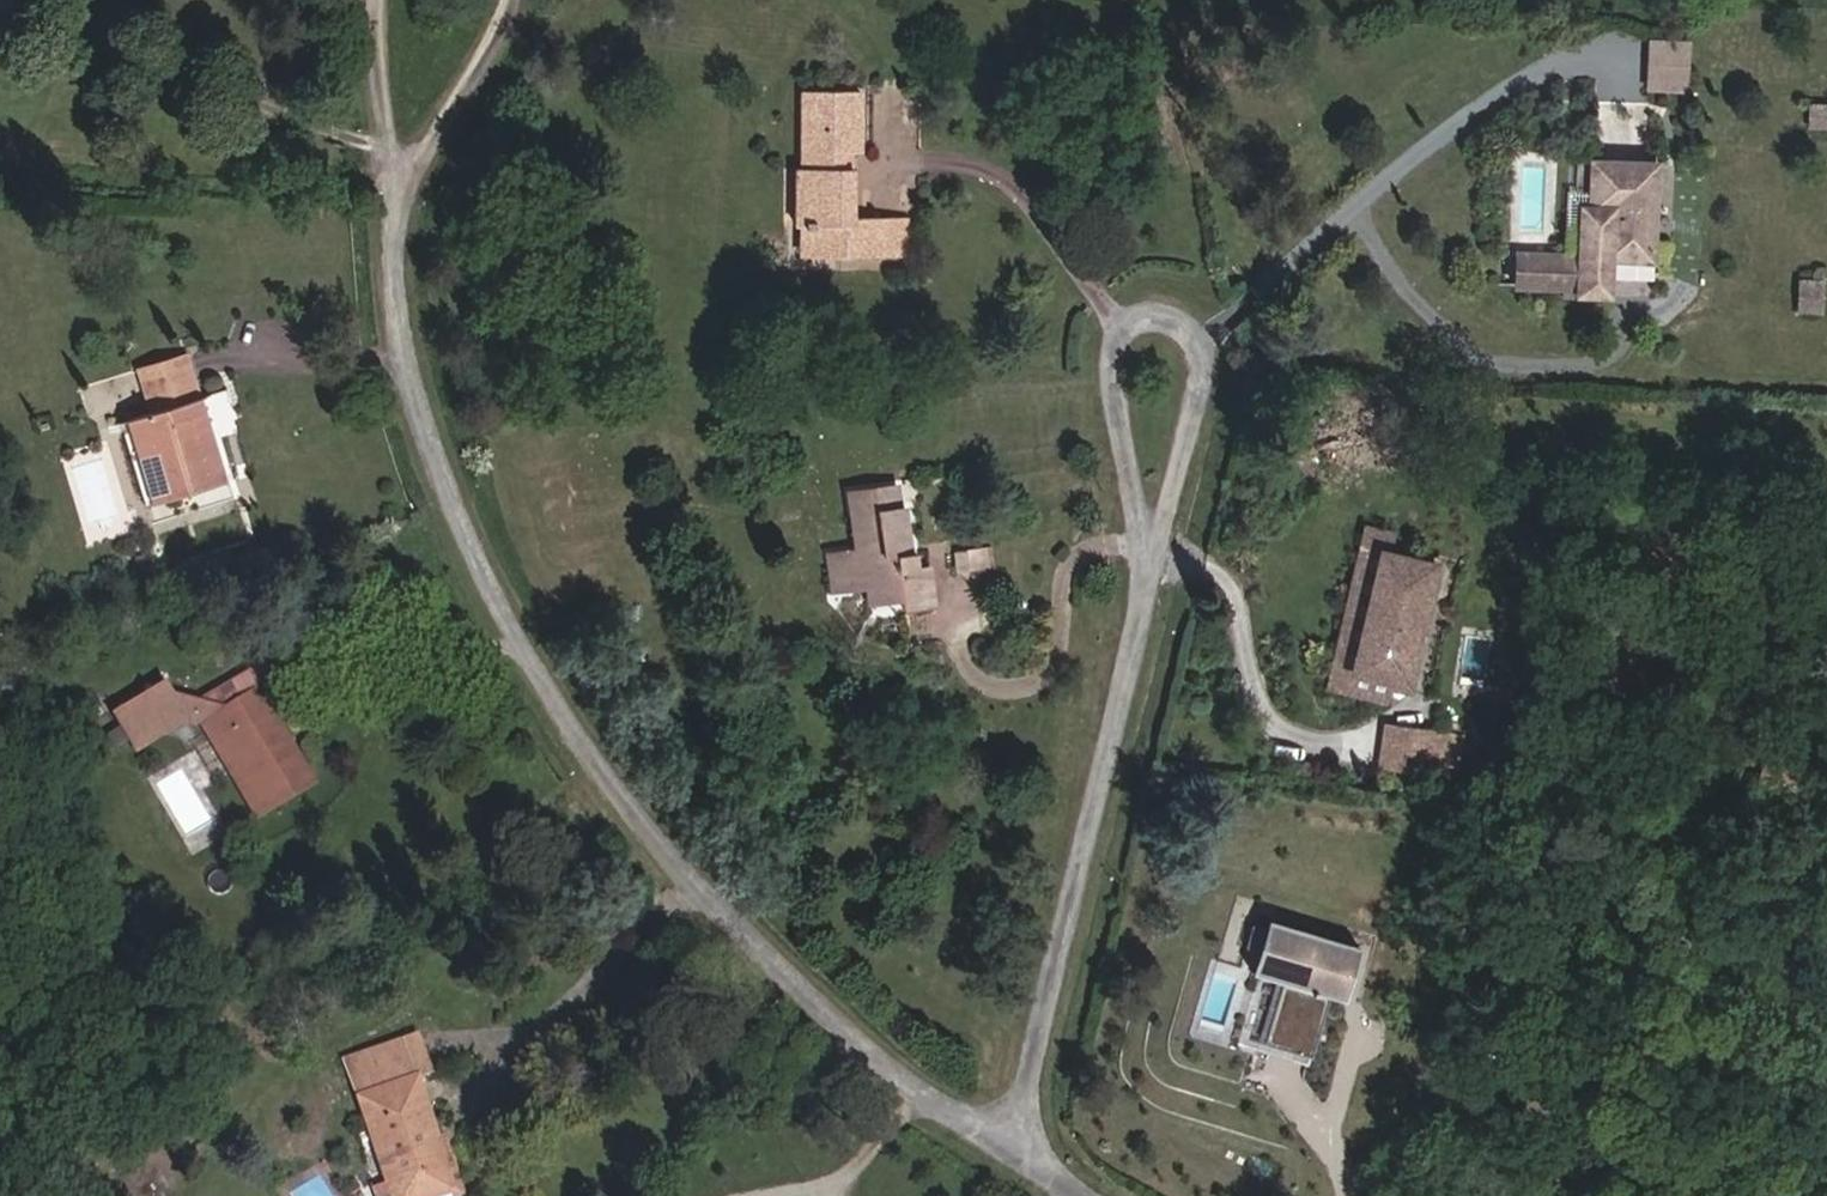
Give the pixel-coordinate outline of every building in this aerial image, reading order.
[(1685,90),(1688,43),(1654,41),(1651,88),(1685,90)] [(859,152),(859,91),(802,92),(801,169),(795,169),(794,226),(802,226),(836,227),(836,257),(896,258),(896,218),(852,218),(852,169),(841,169),(841,152),(852,152),(859,152)] [(852,169),(852,152),(841,152),(841,169),(852,169)] [(1656,165),(1591,162),(1589,208),(1581,208),(1579,256),(1515,254),(1514,286),(1577,288),(1577,294),(1608,296),(1610,261),(1652,263),(1656,165)] [(905,258),(906,218),(896,218),(896,258),(905,258)] [(836,257),(836,227),(802,226),(801,257),(836,257)] [(1822,313),(1822,283),(1802,283),(1802,313),(1822,313)] [(197,399),(184,356),(134,371),(148,414),(197,399)] [(222,483),(197,399),(148,414),(129,420),(154,504),(222,483)] [(909,553),(902,508),(899,508),(896,486),(846,492),(850,517),(856,516),(861,550),(855,551),(838,553),(843,590),(865,587),(867,604),(901,599),(903,609),(934,605),(928,568),(917,570),(915,552),(909,553)] [(861,550),(856,516),(850,517),(855,551),(861,550)] [(1383,699),(1387,684),(1348,674),(1378,550),(1386,552),(1390,536),(1366,530),(1329,686),(1383,699)] [(979,563),(997,562),(996,545),(959,548),(960,567),(979,566),(979,563)] [(1406,689),(1436,563),(1386,552),(1378,550),(1348,674),(1387,684),(1406,689)] [(843,590),(838,553),(826,555),(831,592),(843,590)] [(287,696),(265,661),(195,702),(222,709),(252,691),(263,709),(287,696)] [(263,709),(252,691),(222,709),(195,702),(178,698),(176,695),(170,699),(160,682),(110,713),(129,743),(179,713),(205,720),(261,812),(309,784),(263,709)] [(1433,771),(1439,736),(1395,729),(1390,765),(1433,771)] [(1306,1062),(1325,1000),(1329,986),(1339,989),(1350,951),(1268,926),(1257,964),(1288,973),(1284,988),(1277,986),(1259,1047),(1306,1062)] [(1284,988),(1288,973),(1257,964),(1252,978),(1277,986),(1284,988)] [(1334,1003),(1339,989),(1329,986),(1325,1000),(1334,1003)] [(415,1036),(344,1061),(387,1185),(391,1195),(439,1195),(453,1191),(440,1153),(436,1154),(433,1144),(436,1143),(435,1140),(414,1080),(428,1075),(415,1036)] [(444,1137),(435,1140),(436,1143),(433,1144),(436,1154),(440,1153),(453,1191),(439,1195),(465,1195),(444,1137)] [(387,1185),(374,1190),(376,1195),(391,1195),(387,1185)]
